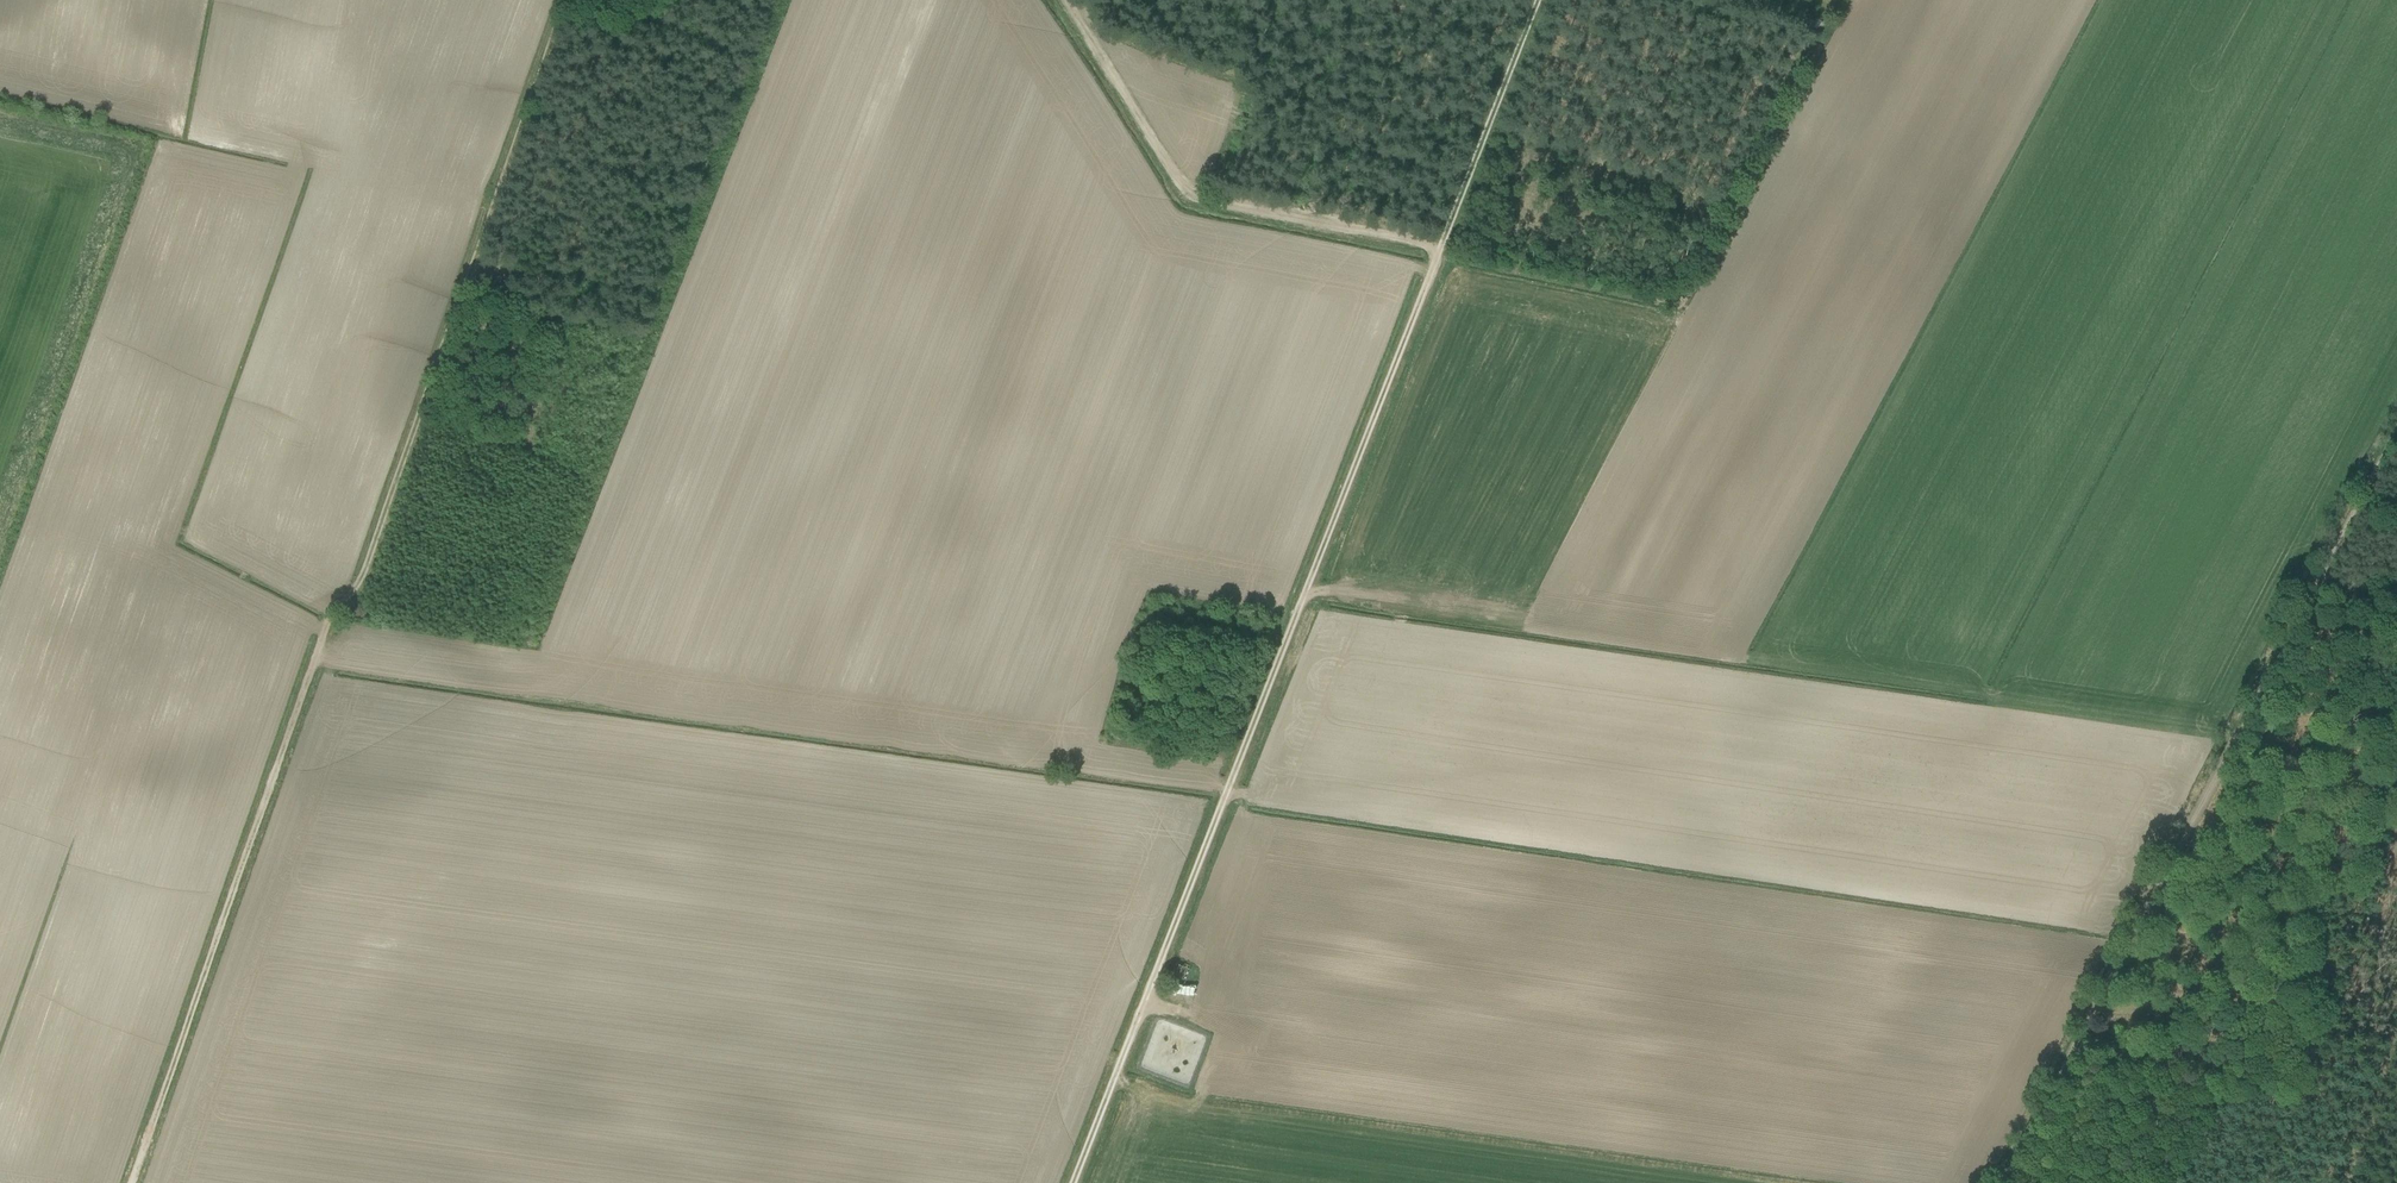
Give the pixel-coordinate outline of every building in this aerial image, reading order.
[(1190,968),(1176,962),(1170,977),(1184,982),(1190,968)]
